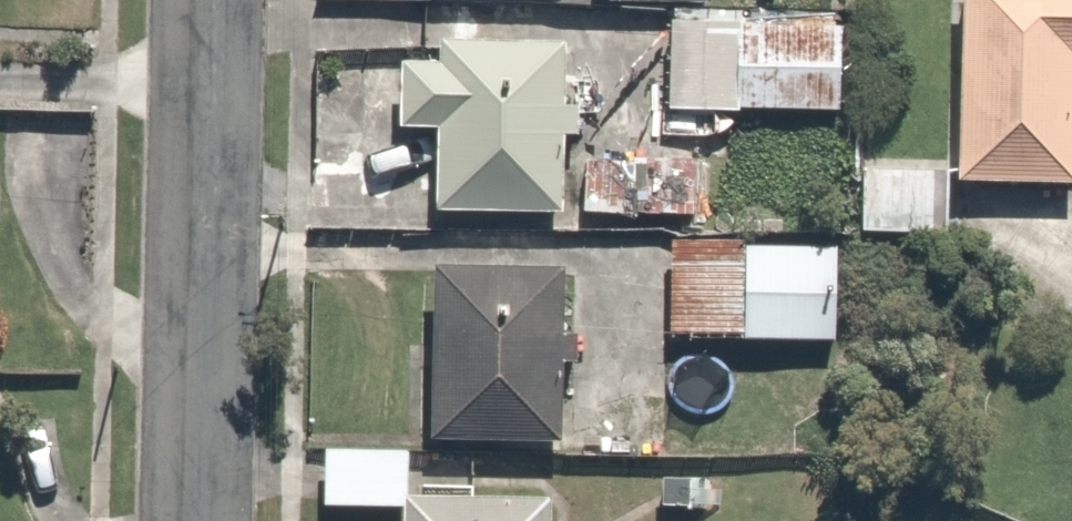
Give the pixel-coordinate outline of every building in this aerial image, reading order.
[(960,186),(1071,188),(1071,0),(965,0),(960,186)] [(837,145),(846,23),(675,11),(668,111),(757,117),(756,140),(837,145)] [(553,210),(562,56),(448,50),(447,67),(409,64),(405,134),(443,136),(439,210),(526,215),(527,208),(553,210)] [(590,146),(585,207),(711,215),(715,154),(590,146)] [(857,166),(856,213),(940,216),(942,169),(857,166)] [(672,235),(665,338),(841,351),(848,248),(672,235)] [(561,270),(434,271),(435,441),(562,440),(561,270)] [(327,448),(324,506),(405,510),(408,452),(327,448)] [(722,471),(662,468),(659,514),(720,516),(722,471)] [(555,513),(412,508),(412,520),(555,520),(555,513)]
